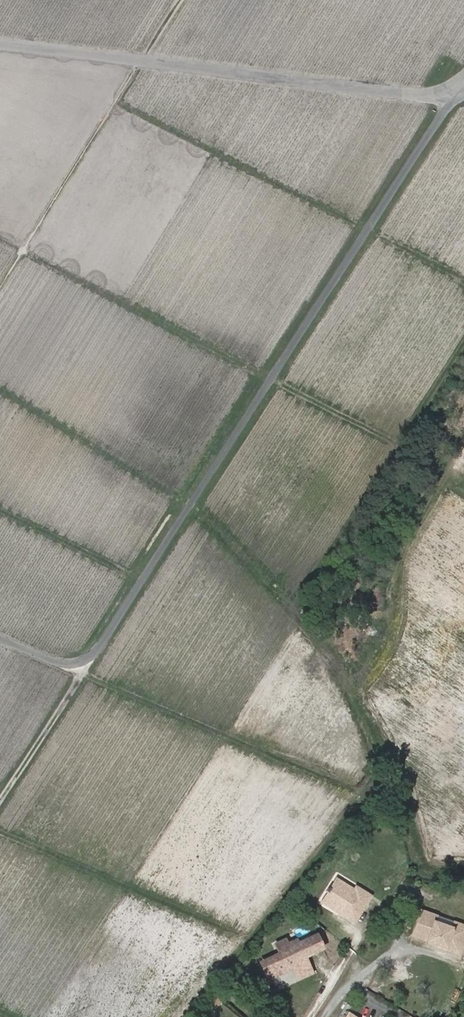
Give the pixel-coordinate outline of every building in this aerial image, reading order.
[(352,894),(354,890),(336,879),(334,882),(352,894)] [(334,882),(321,903),(334,912),(336,909),(339,912),(338,914),(354,924),(372,897),(356,887),(354,890),(352,894),(334,882)] [(422,909),(412,934),(438,944),(446,947),(447,942),(460,947),(463,938),(463,926),(454,922),(451,928),(434,920),(436,915),(422,909)] [(454,922),(436,915),(434,920),(451,928),(454,922)] [(276,961),(261,967),(268,979),(295,966),(301,978),(314,972),(306,957),(322,949),(316,935),(299,943),(297,940),(288,944),(286,940),(276,944),(281,953),(274,956),(276,961)] [(438,944),(436,946),(457,955),(460,947),(447,942),(446,947),(438,944)] [(276,961),(274,956),(259,963),(261,967),(276,961)]
